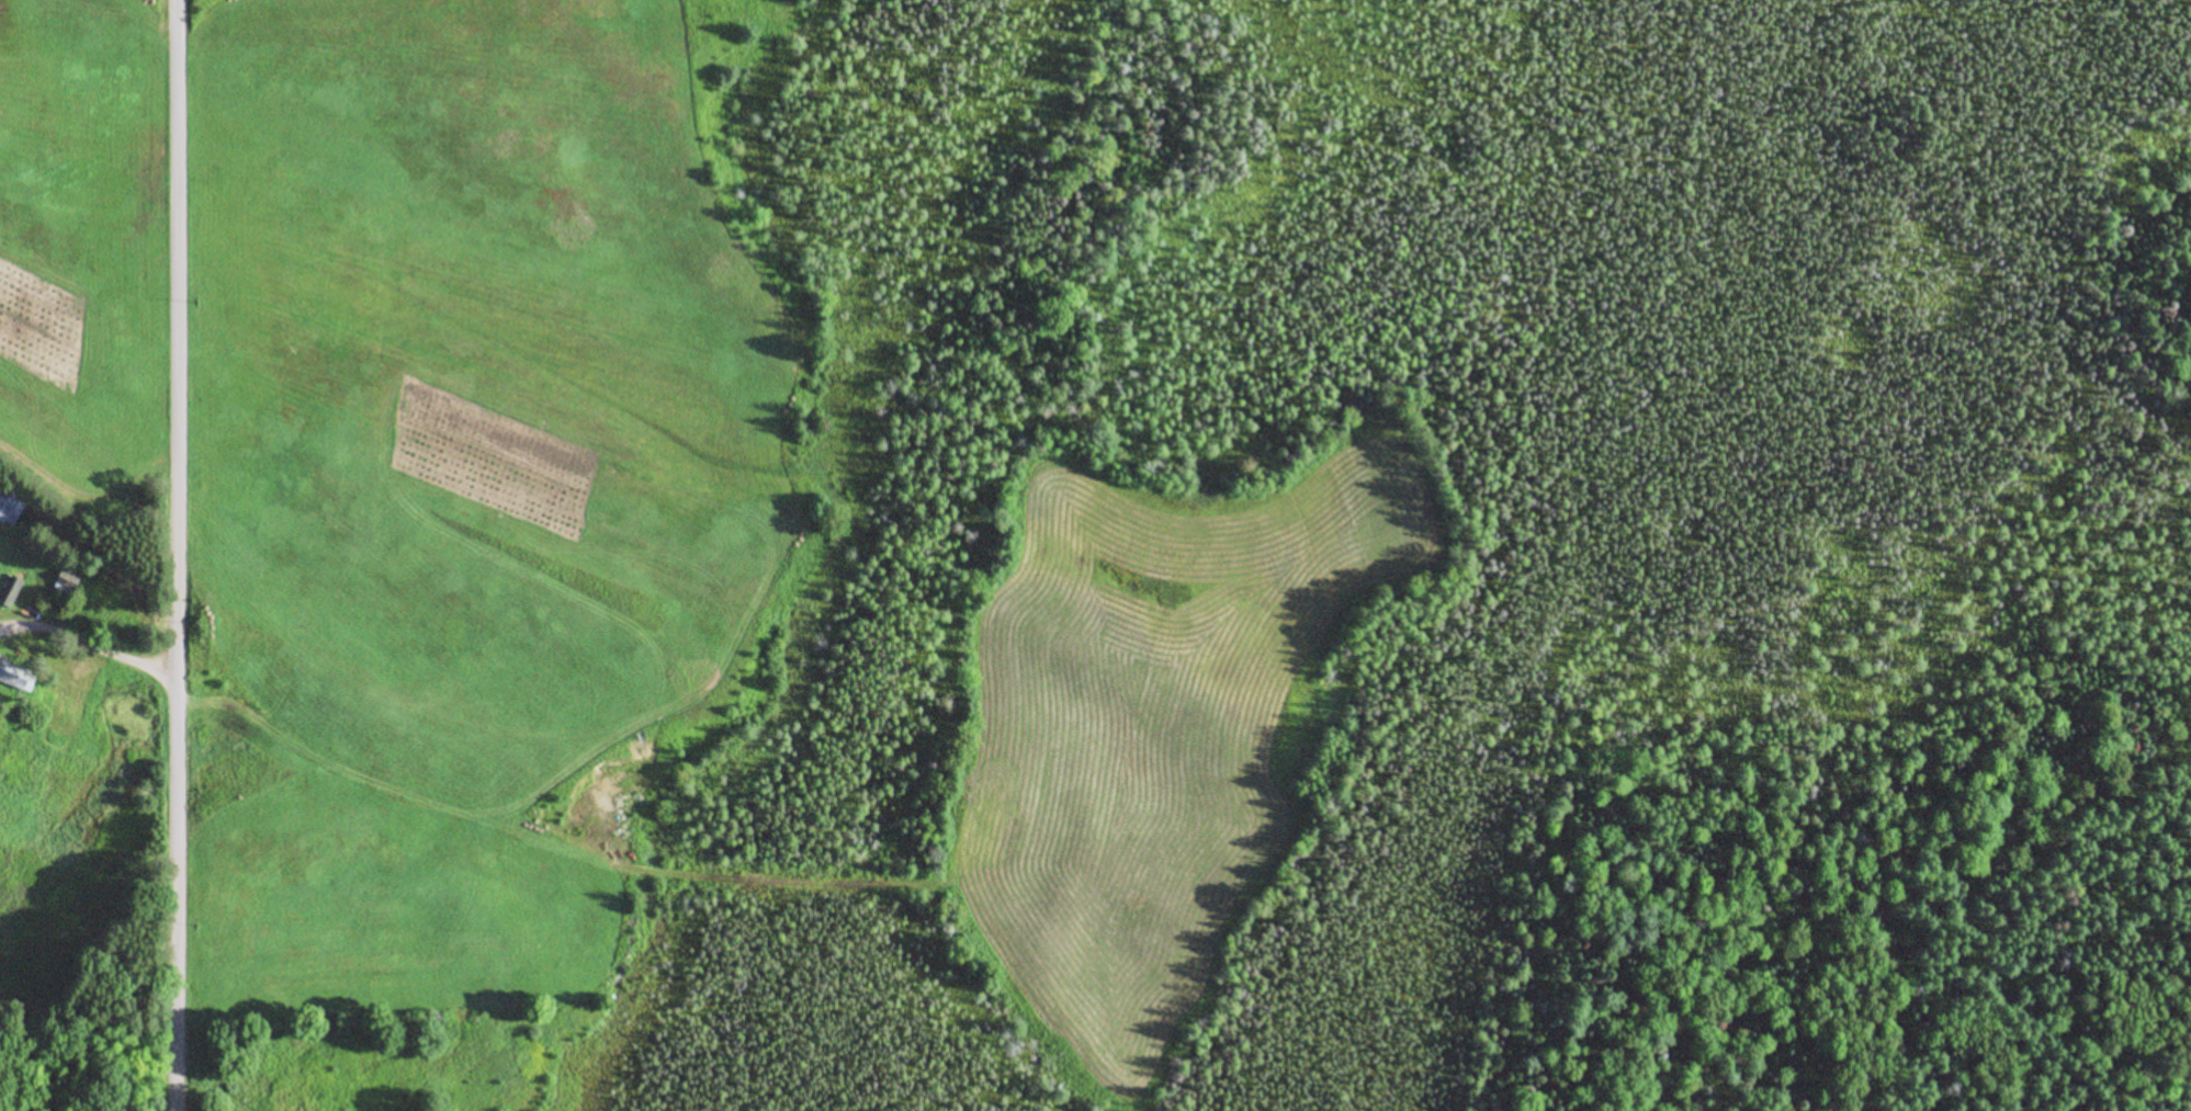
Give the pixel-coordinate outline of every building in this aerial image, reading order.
[(10,569),(0,586),(0,605),(6,609),(24,577),(10,569)] [(78,578),(57,569),(50,585),(71,593),(78,578)] [(19,669),(0,660),(0,682),(10,688),(19,669)]
